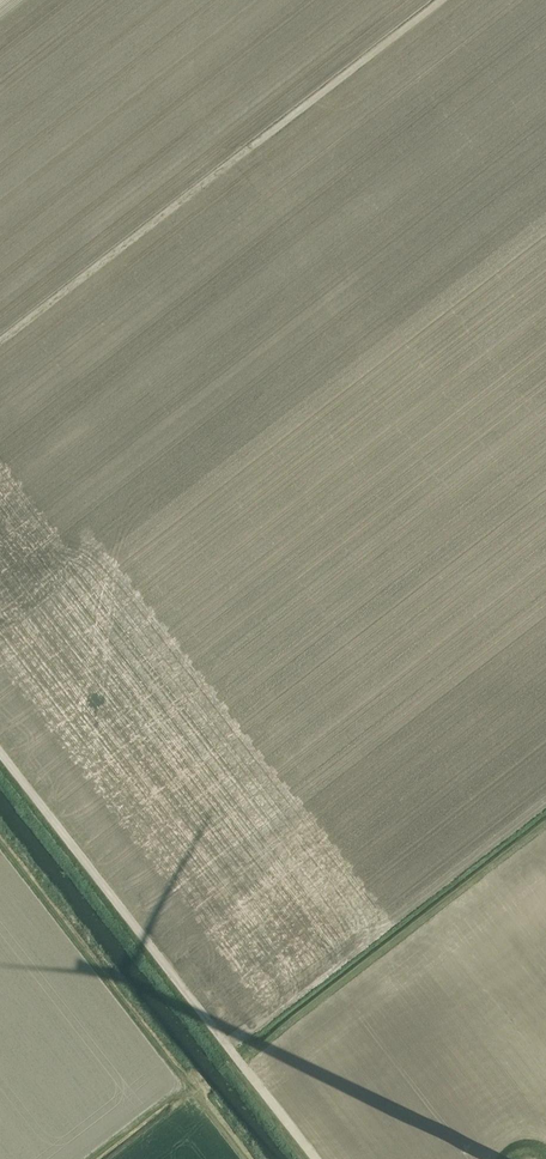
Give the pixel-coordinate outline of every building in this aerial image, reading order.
[(327,1015),(334,1011),(324,992),(317,996),(327,1015)]
